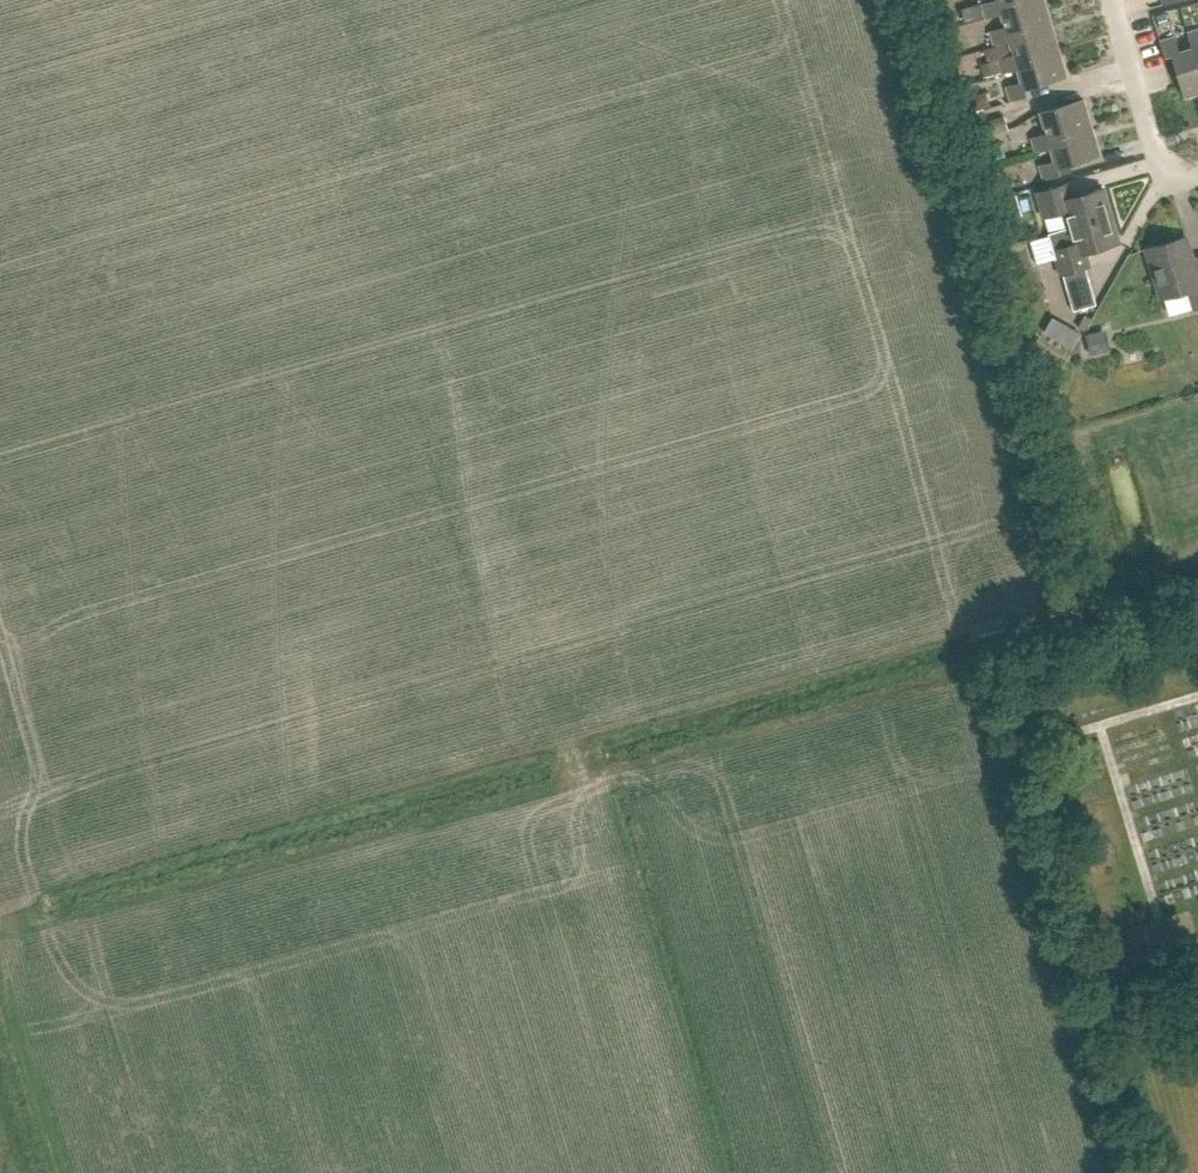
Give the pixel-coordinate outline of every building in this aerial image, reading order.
[(986,19),(1001,15),(999,6),(1020,0),(993,0),(982,3),(986,19)] [(1001,15),(1005,27),(990,31),(994,47),(1009,42),(1007,34),(1050,21),(1044,0),(1020,0),(999,6),(1001,15)] [(961,9),(965,20),(979,15),(975,5),(961,9)] [(1165,14),(1157,16),(1160,27),(1168,24),(1165,14)] [(1007,34),(1009,42),(1013,54),(998,59),(1002,73),(1017,69),(1015,61),(1058,48),(1050,21),(1007,34)] [(1187,33),(1191,47),(1197,45),(1197,30),(1187,33)] [(1184,97),(1197,93),(1197,45),(1191,47),(1178,51),(1174,37),(1159,41),(1164,57),(1171,55),(1184,97)] [(1025,89),(1066,77),(1058,48),(1015,61),(1017,69),(1021,82),(1006,86),(1011,101),(1027,97),(1025,89)] [(981,95),(969,99),(972,110),(985,106),(981,95)] [(1031,137),(1035,151),(1050,147),(1047,139),(1091,127),(1083,98),(1039,111),(1045,133),(1031,137)] [(984,137),(1011,129),(1006,114),(979,122),(984,137)] [(1047,139),(1050,147),(1053,160),(1039,164),(1043,179),(1059,175),(1057,167),(1099,155),(1091,127),(1047,139)] [(1043,218),(1063,212),(1067,228),(1111,215),(1103,188),(1070,197),(1066,183),(1036,192),(1043,218)] [(1009,197),(992,202),(997,220),(1015,215),(1009,197)] [(1063,212),(1043,218),(1048,234),(1067,228),(1063,212)] [(1086,252),(1119,243),(1111,215),(1067,228),(1072,244),(1053,249),(1055,259),(1060,275),(1090,266),(1086,252)] [(1049,236),(1031,241),(1037,264),(1055,259),(1053,249),(1049,236)] [(1197,277),(1186,237),(1146,249),(1161,298),(1187,290),(1193,311),(1197,309),(1197,277)] [(1095,287),(1077,288),(1078,309),(1096,308),(1095,287)] [(1052,317),(1044,332),(1074,349),(1082,334),(1052,317)] [(1102,332),(1086,336),(1091,353),(1107,349),(1102,332)]
